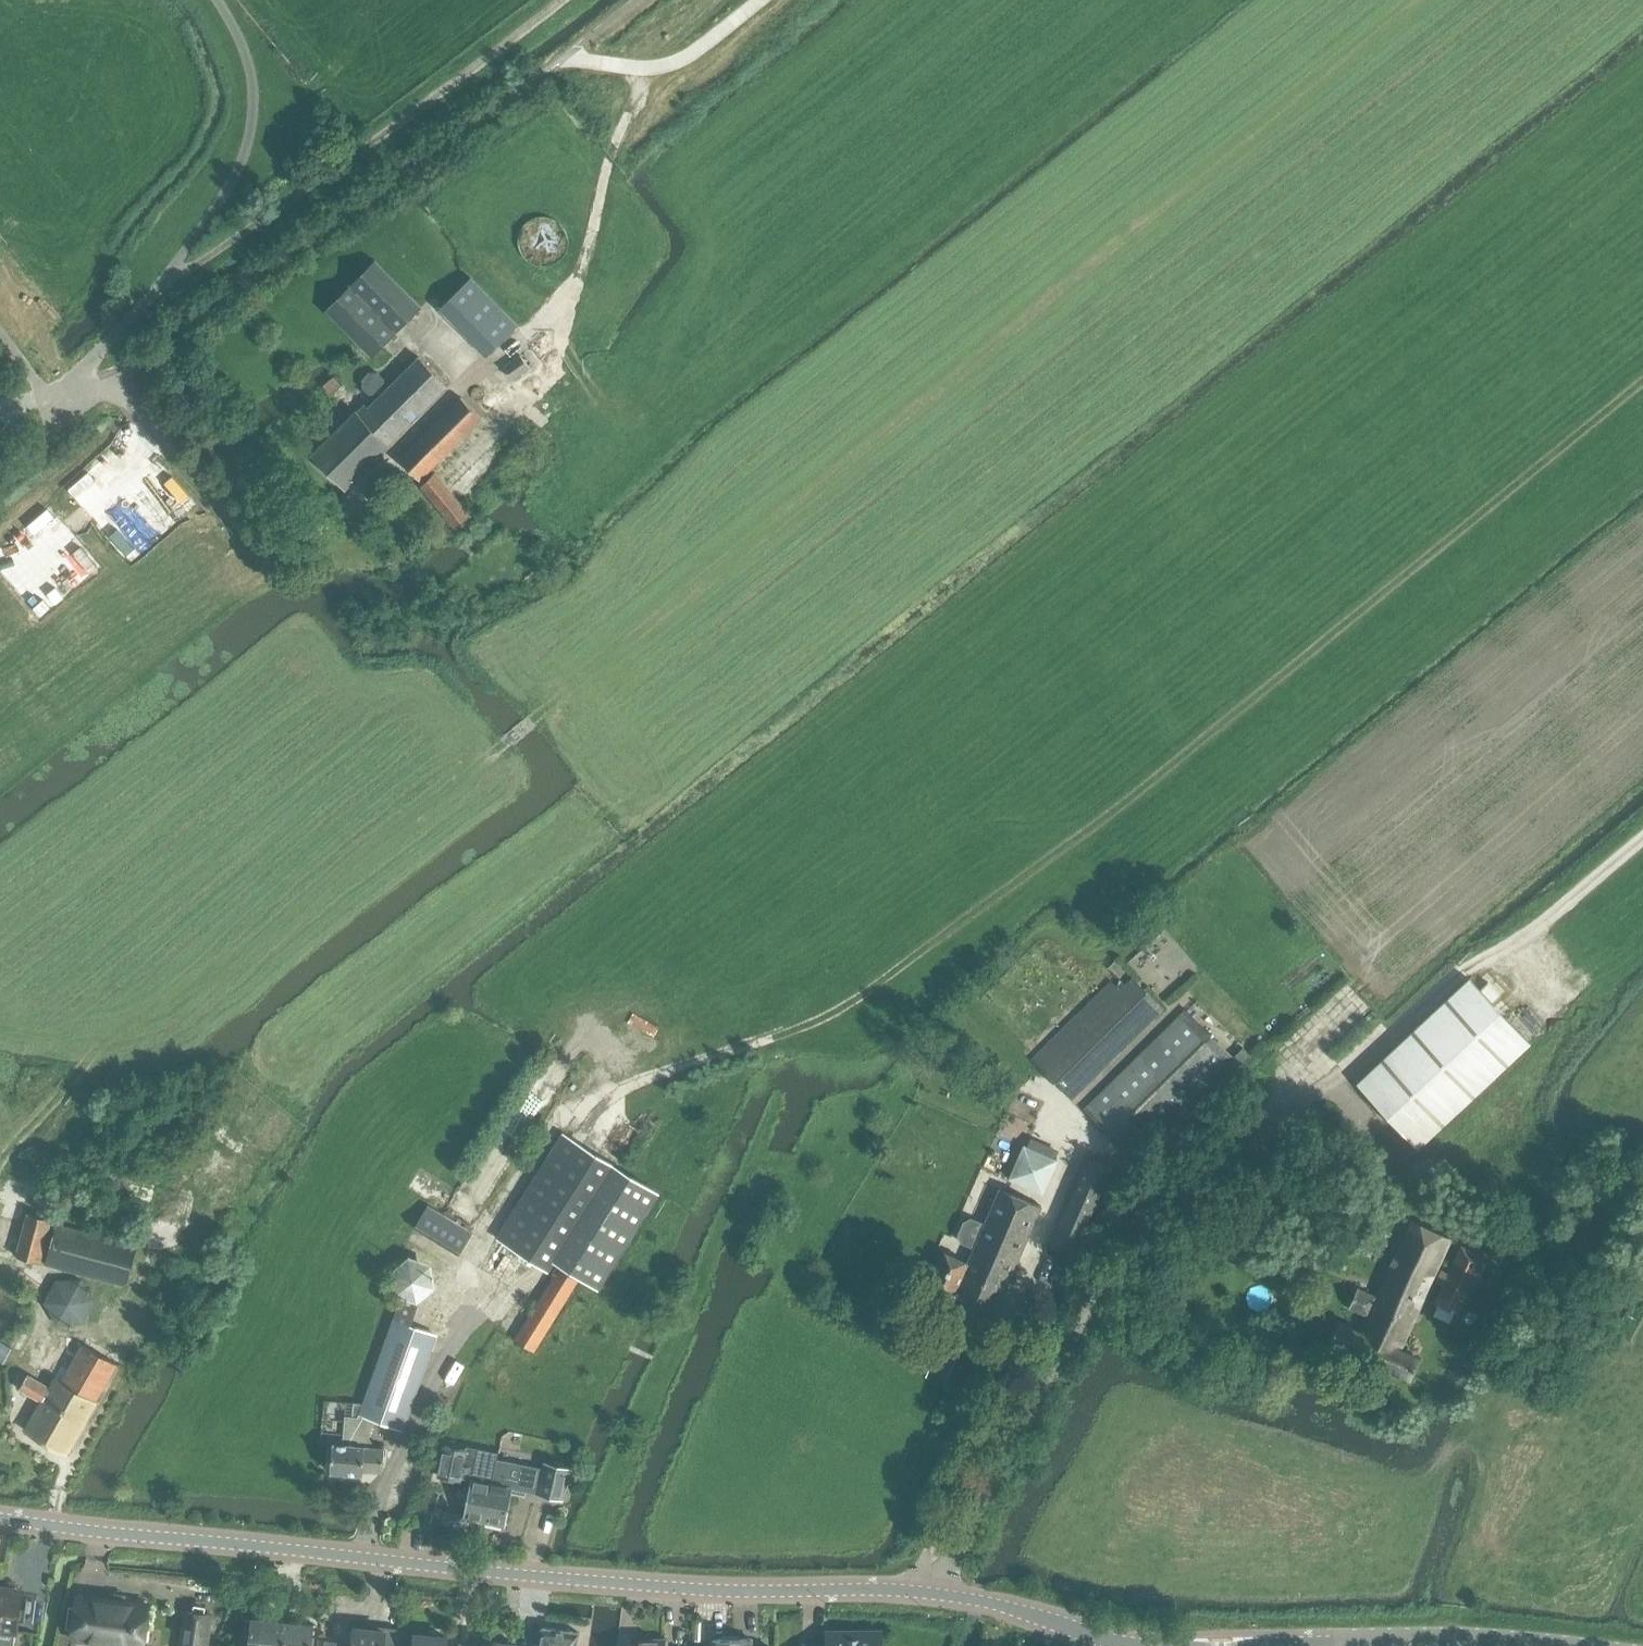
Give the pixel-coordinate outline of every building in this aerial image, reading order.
[(520,242),(520,244),(521,246),(521,249),(522,251),(524,254),(527,257),(528,259),(530,260),(532,261),(534,262),(536,263),(538,264),(542,265),(544,265),(548,265),(553,264),(556,262),(558,261),(560,260),(563,257),(564,255),(566,253),(567,251),(568,249),(568,247),(569,245),(569,243),(569,241),(569,239),(569,237),(569,235),(568,233),(567,231),(566,229),(565,227),(564,225),(563,223),(561,222),(558,219),(556,218),(554,217),(552,217),(550,216),(547,216),(543,216),(541,216),(537,217),(535,218),(531,220),(529,221),(527,222),(526,224),(525,226),(522,230),(521,231),(521,234),(520,236),(520,238),(520,240),(520,242)] [(369,336),(407,298),(387,277),(349,316),(369,336)] [(444,311),(486,353),(515,324),(474,282),(444,311)] [(314,453),(347,486),(448,385),(419,356),(369,405),(366,402),(314,453)] [(364,386),(370,392),(379,392),(385,386),(384,377),(379,372),(370,372),(364,378),(364,386)] [(401,457),(421,477),(482,416),(462,396),(401,457)] [(464,505),(541,429),(528,415),(507,435),(493,421),(438,475),(435,471),(422,484),(456,526),(470,513),(464,505)] [(1359,1082),(1419,1146),(1516,1055),(1531,1041),(1471,977),(1359,1082)] [(1038,1055),(1076,1094),(1152,1019),(1113,981),(1038,1055)] [(1090,1105),(1138,1155),(1231,1063),(1227,1059),(1183,1014),(1090,1105)] [(1234,1053),(1227,1059),(1231,1063),(1235,1067),(1251,1051),(1243,1044),(1234,1053)] [(549,1268),(558,1254),(617,1165),(565,1133),(498,1236),(549,1268)] [(1051,1243),(1075,1253),(1114,1166),(1091,1156),(1051,1243)] [(619,1162),(617,1165),(558,1254),(604,1282),(663,1190),(619,1162)] [(111,1195),(153,1207),(160,1183),(117,1171),(111,1195)] [(946,1253),(924,1304),(955,1318),(964,1297),(997,1311),(1008,1288),(1044,1204),(1008,1188),(1003,1186),(1002,1189),(989,1217),(988,1219),(978,1247),(970,1264),(946,1253)] [(416,1225),(461,1252),(474,1231),(430,1204),(416,1225)] [(17,1256),(40,1262),(52,1219),(29,1213),(17,1256)] [(1333,1340),(1412,1376),(1421,1356),(1401,1347),(1451,1236),(1414,1219),(1380,1295),(1360,1286),(1352,1305),(1371,1314),(1363,1330),(1342,1320),(1333,1340)] [(45,1263),(121,1285),(129,1281),(139,1245),(56,1223),(45,1263)] [(1436,1301),(1459,1311),(1486,1252),(1463,1242),(1450,1271),(1443,1268),(1438,1277),(1446,1281),(1436,1301)] [(397,1294),(419,1301),(437,1286),(433,1263),(411,1255),(393,1271),(397,1294)] [(517,1337),(535,1349),(581,1276),(562,1265),(517,1337)] [(45,1302),(59,1324),(85,1323),(97,1300),(84,1278),(57,1279),(45,1302)] [(403,1427),(437,1333),(394,1317),(363,1401),(354,1401),(353,1416),(346,1416),(343,1443),(333,1443),(331,1471),(363,1473),(364,1468),(383,1469),(385,1446),(370,1445),(370,1438),(369,1435),(375,1418),(403,1427)] [(38,1335),(34,1343),(51,1353),(41,1370),(55,1377),(56,1377),(54,1376),(61,1364),(69,1368),(83,1343),(71,1336),(38,1335)] [(5,1362),(14,1347),(2,1340),(0,1343),(0,1359),(5,1362)] [(56,1377),(55,1377),(50,1387),(27,1375),(20,1388),(41,1400),(25,1429),(66,1453),(118,1363),(83,1343),(69,1368),(61,1364),(54,1376),(56,1377)] [(445,1444),(439,1475),(472,1481),(465,1516),(486,1520),(498,1459),(500,1451),(468,1445),(467,1449),(445,1444)] [(498,1459),(486,1520),(506,1525),(513,1486),(538,1492),(543,1468),(524,1465),(498,1459)] [(543,1468),(538,1492),(564,1498),(571,1467),(545,1461),(543,1468)] [(425,1466),(422,1477),(432,1481),(436,1470),(425,1466)] [(8,1645),(15,1645),(23,1593),(0,1590),(0,1645),(8,1645)] [(140,1645),(142,1645),(145,1645),(150,1603),(79,1594),(74,1638),(116,1643),(115,1645),(140,1645)] [(211,1613),(188,1610),(183,1645),(207,1645),(211,1613)] [(288,1619),(253,1616),(251,1645),(285,1645),(288,1619)] [(285,1645),(312,1645),(315,1622),(288,1619),(285,1645)] [(387,1630),(354,1627),(352,1645),(386,1645),(387,1630)] [(581,1632),(544,1627),(541,1645),(579,1645),(581,1632)] [(883,1628),(861,1629),(861,1635),(828,1635),(828,1641),(806,1642),(806,1645),(883,1645),(883,1628)] [(448,1637),(415,1634),(414,1645),(448,1645),(448,1637)] [(732,1636),(732,1645),(771,1645),(771,1644),(752,1644),(752,1635),(732,1636)] [(666,1636),(630,1636),(630,1645),(666,1645),(666,1636)] [(701,1645),(732,1645),(732,1636),(711,1636),(712,1645),(701,1645)]
